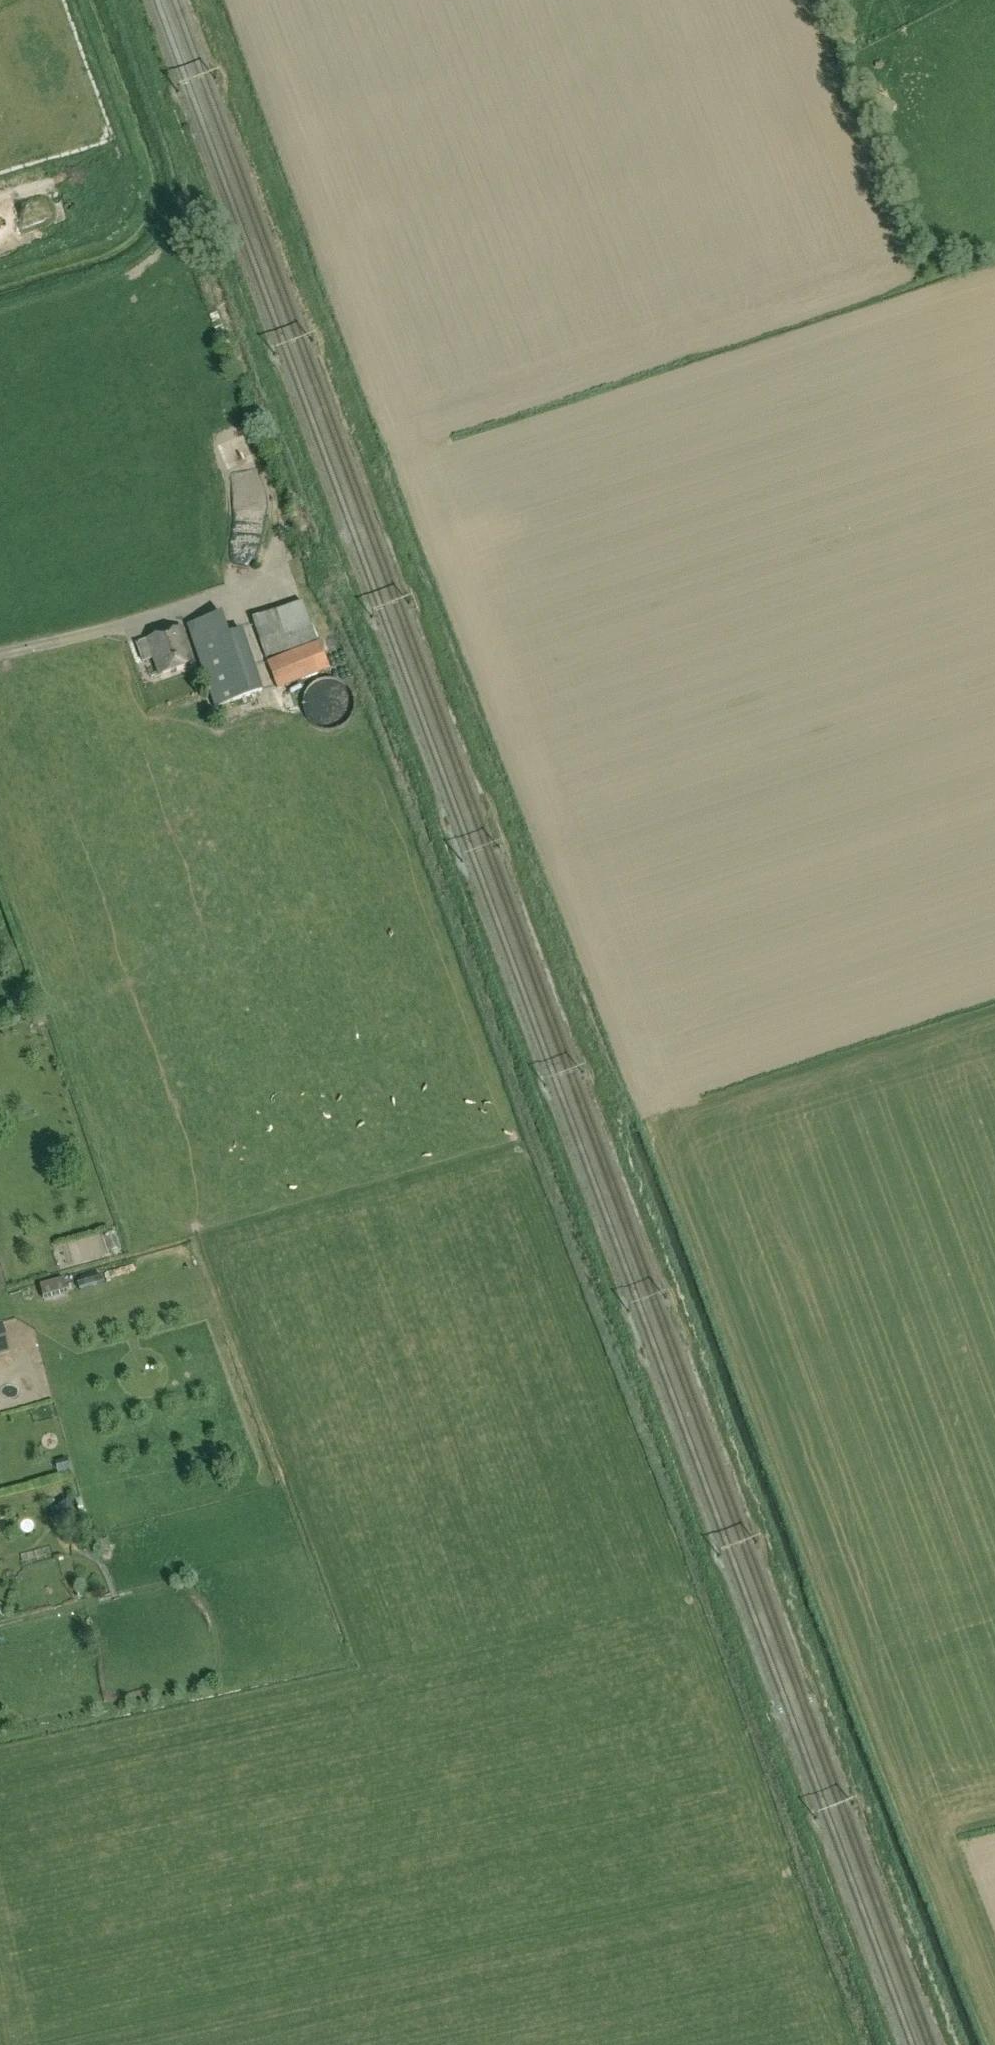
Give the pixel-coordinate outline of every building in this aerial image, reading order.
[(72,206),(53,211),(55,221),(74,215),(72,206)] [(302,601),(251,618),(265,658),(317,640),(311,624),(311,625),(302,601)] [(187,626),(214,707),(259,692),(239,632),(228,635),(221,615),(187,626)] [(194,663),(181,628),(136,644),(143,661),(153,658),(160,675),(194,663)] [(328,664),(320,647),(319,641),(266,662),(276,690),(330,669),(328,664)] [(348,717),(350,709),(350,705),(348,700),(344,693),(341,691),(336,688),(331,687),(326,687),(318,689),(312,693),(307,700),(306,704),(306,709),(306,714),(307,717),(312,724),(315,727),(320,729),(325,730),(329,731),(337,729),(341,727),(344,723),(348,717)] [(53,1513),(59,1537),(81,1531),(75,1507),(53,1513)]
